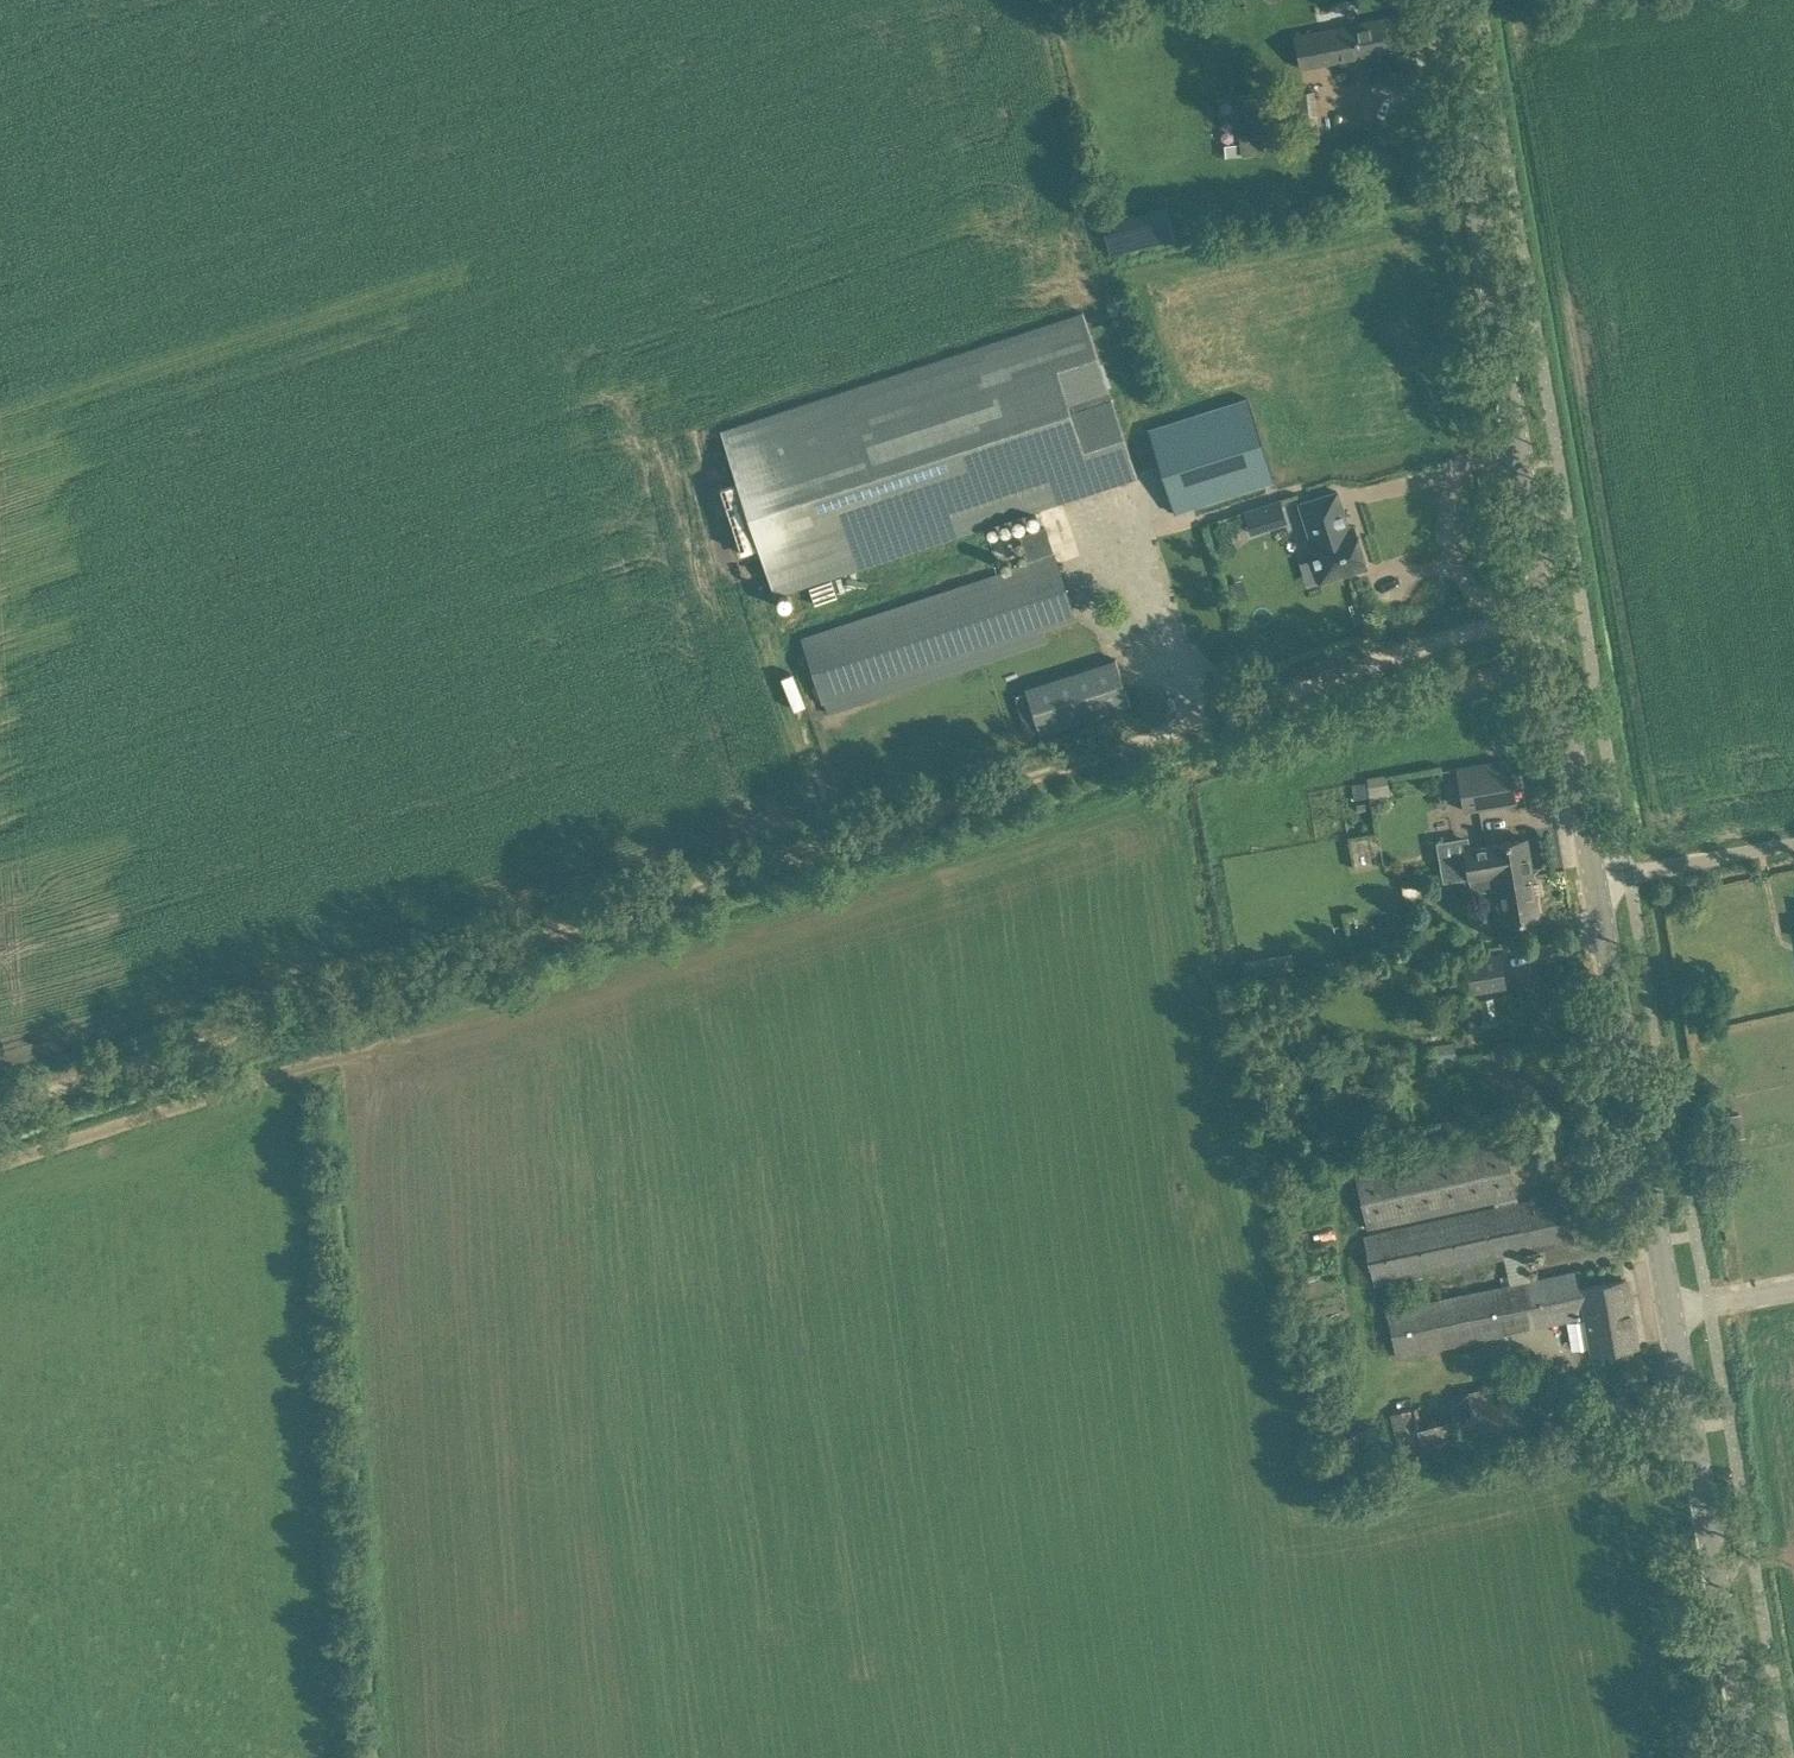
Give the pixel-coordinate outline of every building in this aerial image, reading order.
[(1377,51),(1388,49),(1411,44),(1405,13),(1382,17),(1294,34),(1300,67),(1377,52),(1377,51)] [(1297,141),(1321,138),(1314,89),(1290,92),(1297,141)] [(1265,151),(1259,91),(1236,93),(1240,141),(1223,142),(1224,154),(1241,153),(1242,153),(1265,151)] [(1120,249),(1175,237),(1167,205),(1113,217),(1120,249)] [(1083,310),(721,429),(775,595),(1137,477),(1083,310)] [(1250,392),(1150,424),(1177,507),(1277,474),(1250,392)] [(1338,490),(1300,502),(1311,538),(1307,539),(1320,581),(1367,566),(1354,524),(1349,526),(1338,490)] [(1280,500),(1244,511),(1251,531),(1287,520),(1280,500)] [(1046,628),(1076,618),(1045,526),(1021,534),(1030,562),(802,637),(827,714),(1050,641),(1046,628)] [(1130,705),(1115,657),(1025,686),(1040,734),(1130,705)] [(1464,809),(1516,800),(1509,758),(1457,767),(1464,809)] [(1387,773),(1367,776),(1370,797),(1390,794),(1387,773)] [(1376,834),(1353,837),(1357,865),(1381,861),(1376,834)] [(1495,880),(1533,874),(1527,837),(1463,848),(1470,877),(1494,873),(1495,880)] [(1541,916),(1533,874),(1495,880),(1494,873),(1470,877),(1473,891),(1496,887),(1502,922),(1541,916)] [(1472,987),(1473,991),(1506,986),(1501,951),(1467,957),(1469,967),(1442,972),(1445,991),(1472,987)] [(1502,1023),(1495,995),(1479,999),(1486,1027),(1502,1023)] [(1456,1073),(1519,1061),(1515,1045),(1468,1054),(1466,1043),(1457,1045),(1455,1038),(1438,1042),(1441,1060),(1453,1057),(1456,1073)] [(1593,1350),(1613,1347),(1637,1343),(1626,1278),(1583,1285),(1581,1269),(1530,1280),(1524,1252),(1575,1241),(1564,1192),(1517,1202),(1516,1195),(1517,1195),(1504,1140),(1360,1173),(1373,1228),(1496,1200),(1498,1206),(1364,1235),(1375,1285),(1505,1256),(1511,1284),(1387,1311),(1397,1356),(1587,1314),(1593,1350)] [(1496,1382),(1390,1412),(1402,1453),(1508,1423),(1496,1382)] [(1375,1424),(1351,1431),(1359,1460),(1384,1453),(1375,1424)]
